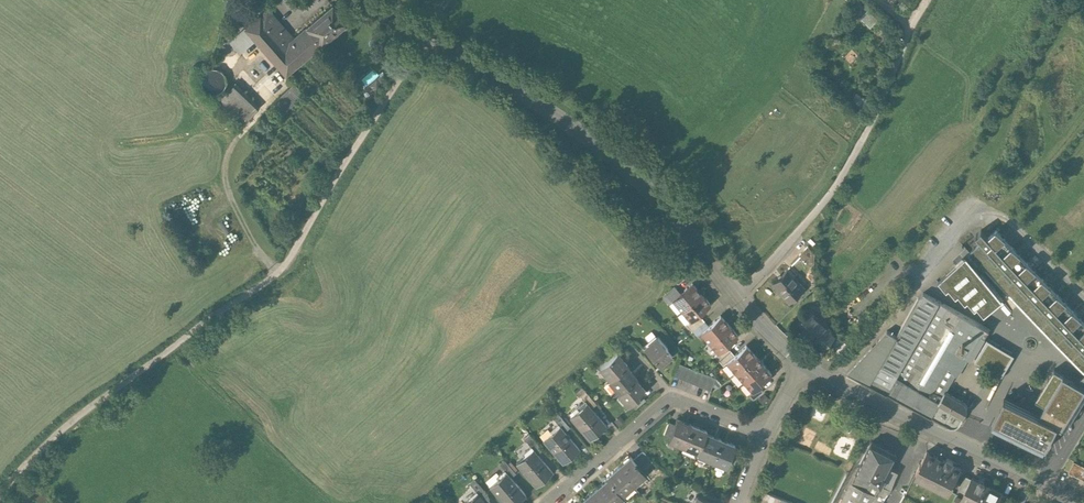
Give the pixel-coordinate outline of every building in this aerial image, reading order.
[(274,4),(235,38),(245,49),(260,36),(292,73),(355,20),(339,1),(300,34),(274,4)] [(874,23),(878,18),(867,9),(863,15),(874,23)] [(263,106),(239,82),(222,98),(247,122),(263,106)] [(979,245),(995,261),(1012,246),(1005,238),(1006,237),(997,229),(988,237),(981,230),(976,236),(982,242),(979,245)] [(979,245),(965,259),(980,276),(986,271),(1083,373),(1083,354),(1071,341),(1056,325),(1040,309),(1025,293),(1010,277),(995,261),(979,245)] [(1012,245),(1012,246),(995,261),(1010,277),(1027,262),(1020,254),(1021,253),(1012,245)] [(980,276),(965,259),(938,284),(946,293),(949,291),(956,299),(958,297),(965,305),(968,303),(975,311),(977,309),(984,316),(1001,301),(980,276)] [(1028,261),(1027,262),(1010,277),(1025,293),(1042,278),(1035,270),(1037,269),(1028,261)] [(788,301),(805,285),(788,266),(770,282),(788,301)] [(1025,293),(1040,309),(1057,294),(1050,286),(1052,285),(1043,277),(1042,278),(1025,293)] [(671,299),(680,309),(701,290),(692,280),(671,299)] [(710,299),(701,290),(680,309),(688,319),(710,299)] [(1058,293),(1057,294),(1040,309),(1056,325),(1073,310),(1066,302),(1067,301),(1058,293)] [(918,299),(896,338),(887,333),(847,376),(854,379),(854,380),(950,430),(952,430),(955,430),(957,429),(959,427),(967,413),(967,410),(967,408),(965,406),(945,394),(955,377),(951,373),(956,365),(963,369),(967,360),(971,363),(989,331),(924,295),(918,299)] [(820,348),(835,330),(809,308),(794,326),(820,348)] [(1071,341),(1083,328),(1083,321),(1081,318),(1082,317),(1073,309),(1073,310),(1056,325),(1071,341)] [(699,333),(708,342),(730,323),(721,313),(699,333)] [(738,332),(730,323),(708,342),(716,351),(738,332)] [(1071,341),(1083,354),(1083,328),(1071,341)] [(657,332),(643,344),(659,363),(673,351),(657,332)] [(838,338),(830,347),(839,354),(846,346),(838,338)] [(725,361),(734,371),(756,353),(747,342),(725,361)] [(1001,381),(1014,357),(987,342),(974,365),(991,374),(1000,381),(1001,381)] [(599,366),(610,378),(627,363),(629,362),(618,349),(599,366)] [(765,364),(756,353),(734,371),(743,382),(765,364)] [(716,377),(678,362),(673,375),(711,390),(716,377)] [(608,380),(618,392),(637,376),(637,375),(627,363),(610,378),(608,380)] [(751,391),(773,373),(765,364),(743,382),(751,391)] [(1061,431),(1083,394),(1083,390),(1054,372),(1035,403),(1045,409),(1039,419),(1005,402),(1004,401),(992,425),(1046,451),(1057,429),(1061,431)] [(617,393),(627,405),(647,387),(637,376),(618,392),(617,393)] [(587,401),(570,416),(590,440),(607,425),(587,401)] [(668,441),(684,447),(693,422),(677,416),(668,441)] [(709,428),(693,422),(684,447),(699,453),(707,432),(709,428)] [(560,424),(542,440),(562,464),(581,448),(560,424)] [(698,457),(713,462),(722,438),(707,432),(699,453),(698,457)] [(737,443),(722,438),(713,462),(727,467),(737,443)] [(856,476),(842,502),(884,502),(886,500),(891,493),(881,489),(896,458),(871,446),(856,476)] [(531,449),(516,463),(535,485),(551,472),(531,449)] [(629,453),(617,463),(634,483),(646,472),(629,453)] [(929,456),(927,455),(916,477),(950,494),(961,472),(952,468),(953,465),(947,462),(945,465),(943,463),(943,461),(940,460),(937,461),(934,459),(933,457),(931,455),(929,456)] [(621,494),(634,483),(617,463),(604,474),(606,477),(621,494)] [(488,485),(503,502),(515,502),(525,494),(505,471),(488,485)] [(594,487),(608,502),(615,502),(623,496),(621,494),(606,477),(594,487)] [(986,486),(971,478),(958,502),(977,502),(986,486)] [(986,486),(977,502),(996,502),(1001,493),(986,486)] [(594,487),(582,497),(588,502),(608,502),(594,487)] [(761,492),(756,502),(787,502),(761,492)] [(465,502),(484,502),(477,493),(465,502)] [(692,502),(718,502),(696,494),(692,502)]
